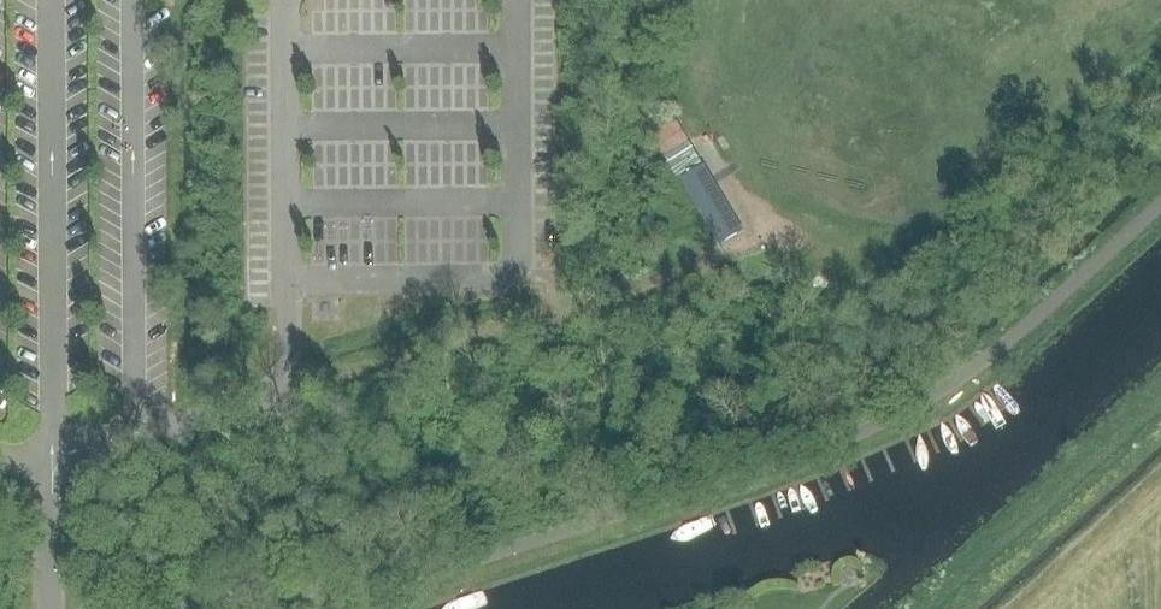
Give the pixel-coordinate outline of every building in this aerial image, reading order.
[(719,244),(741,231),(704,167),(681,180),(719,244)]
